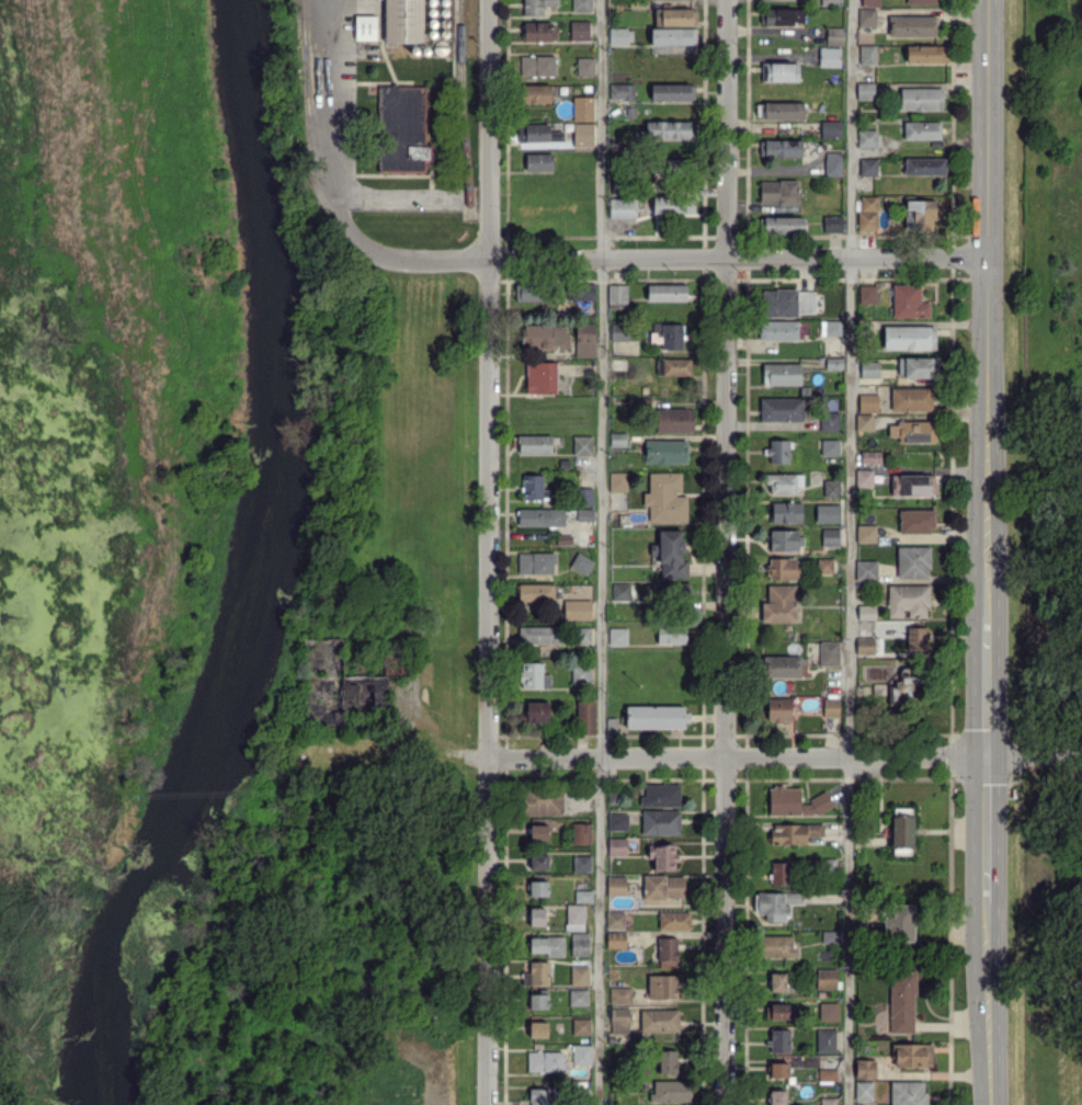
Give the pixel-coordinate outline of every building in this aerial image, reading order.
[(384,42),(411,43),(411,41),(422,41),(423,0),(385,0),(384,42)] [(543,15),(543,6),(558,6),(558,0),(523,0),(523,15),(543,15)] [(572,12),(591,12),(591,0),(572,0),(572,12)] [(696,9),(654,8),(654,24),(696,25),(696,9)] [(803,8),(763,9),(763,16),(762,16),(762,24),(803,24),(803,8)] [(876,9),(858,8),(858,26),(876,26),(876,9)] [(376,15),(355,15),(355,40),(376,40),(376,15)] [(889,15),(888,36),(936,37),(936,16),(889,15)] [(590,21),(571,20),(570,39),(589,39),(590,21)] [(523,22),(523,41),(555,40),(554,21),(523,22)] [(842,45),(843,27),(826,27),(826,45),(842,45)] [(608,28),(609,44),(633,44),(632,28),(608,28)] [(651,28),(651,45),(696,44),(696,28),(651,28)] [(860,64),(876,64),(876,45),(859,45),(860,64)] [(945,63),(946,46),(907,45),(907,62),(945,63)] [(819,66),(840,67),(840,47),(820,47),(819,66)] [(520,76),(555,75),(555,55),(520,56),(520,76)] [(577,75),(594,75),(594,57),(576,57),(577,75)] [(798,81),(798,62),(761,63),(761,82),(798,81)] [(857,100),(874,100),(873,82),(857,82),(857,100)] [(609,99),(635,99),(634,83),(609,84),(609,99)] [(694,100),(694,83),(651,84),(651,100),(694,100)] [(551,102),(550,84),(519,85),(520,103),(551,102)] [(378,172),(424,172),(424,162),(431,162),(431,143),(424,143),(424,86),(379,85),(378,172)] [(943,88),(900,87),(900,111),(942,111),(943,88)] [(573,121),(594,120),(593,96),(573,97),(573,121)] [(804,102),(756,102),(757,119),(804,118),(804,102)] [(691,138),(690,121),(646,121),(646,138),(691,138)] [(840,138),(840,121),(820,121),(821,139),(840,138)] [(904,139),(941,140),(941,121),(904,121),(904,139)] [(573,146),(593,147),(593,123),(573,123),(573,146)] [(517,124),(518,141),(562,140),(562,131),(550,131),(550,124),(517,124)] [(877,130),(858,129),(857,146),(876,147),(877,130)] [(801,140),(759,140),(759,156),(801,156),(801,140)] [(841,152),(825,152),(825,176),(842,176),(841,152)] [(553,170),(552,153),(525,154),(525,171),(553,170)] [(651,174),(687,172),(686,158),(650,160),(651,174)] [(877,158),(859,159),(860,176),(877,176),(877,158)] [(904,174),(945,175),(945,158),(904,158),(904,174)] [(760,180),(759,204),(798,204),(798,181),(760,180)] [(652,212),(693,213),(693,197),(653,196),(652,212)] [(858,230),(877,231),(877,196),(859,196),(858,230)] [(609,218),(636,217),(635,198),(609,199),(609,218)] [(935,200),(905,199),(904,230),(934,231),(935,200)] [(804,217),(761,216),(760,233),(803,234),(804,217)] [(824,232),(843,232),(842,216),(824,216),(824,232)] [(549,301),(550,283),(516,281),(515,300),(549,301)] [(687,283),(647,284),(647,301),(687,300),(687,283)] [(627,284),(608,285),(609,303),(627,302),(627,284)] [(920,284),(892,284),(893,317),(930,316),(929,302),(920,302),(920,284)] [(594,300),(595,286),(567,285),(566,299),(594,300)] [(859,303),(876,302),(876,285),(859,285),(859,303)] [(762,316),(815,315),(814,290),(798,291),(798,289),(761,289),(762,316)] [(759,339),(797,340),(798,321),(760,320),(759,339)] [(841,336),(841,320),(820,320),(820,336),(841,336)] [(595,357),(595,323),(575,323),(576,357),(595,357)] [(611,341),(628,340),(628,323),(611,324),(611,341)] [(682,324),(662,323),(662,348),(682,349),(682,324)] [(568,348),(568,325),(523,324),(523,347),(568,348)] [(883,349),(935,349),(935,326),(883,325),(883,349)] [(939,357),(897,357),(897,378),(939,377),(939,357)] [(691,359),(657,358),(656,374),(691,375),(691,359)] [(842,358),(826,358),(826,369),(842,368),(842,358)] [(556,393),(557,362),(526,361),(526,393),(556,393)] [(878,377),(879,362),(860,361),(860,377),(878,377)] [(762,363),(763,385),(800,384),(800,363),(762,363)] [(891,410),(932,411),(932,388),(891,387),(891,410)] [(877,394),(859,394),(859,412),(878,412),(877,394)] [(803,420),(803,397),(760,397),(760,420),(803,420)] [(693,432),(694,409),(657,408),(657,432),(693,432)] [(838,411),(819,412),(820,431),(839,430),(838,411)] [(872,414),(856,414),(856,431),(873,430),(872,414)] [(626,447),(626,433),(609,433),(609,447),(626,447)] [(518,436),(518,454),(552,453),(552,435),(518,436)] [(593,436),(574,435),(573,454),(592,455),(593,436)] [(644,463),(687,464),(688,441),(645,439),(644,463)] [(790,462),(790,439),(767,439),(766,455),(770,455),(770,462),(790,462)] [(839,439),(821,439),(821,455),(838,455),(839,439)] [(880,463),(880,451),(860,451),(860,463),(880,463)] [(872,487),(872,469),(856,469),(856,486),(872,487)] [(627,491),(627,472),(609,473),(609,491),(627,491)] [(681,472),(648,473),(648,492),(643,492),(643,505),(648,505),(648,521),(687,521),(687,494),(681,494),(681,472)] [(800,473),(766,474),(766,484),(770,484),(770,493),(801,493),(800,473)] [(523,498),(544,499),(545,475),(523,474),(523,498)] [(891,494),(935,495),(936,475),(891,474),(891,494)] [(824,496),(840,496),(840,479),(824,480),(824,496)] [(592,505),(592,488),(580,488),(580,505),(592,505)] [(802,522),(801,501),(771,502),(771,523),(802,522)] [(840,523),(840,505),(816,504),(815,522),(840,523)] [(518,526),(564,526),(564,508),(518,508),(518,526)] [(594,509),(577,509),(577,520),(594,520),(594,509)] [(933,509),(899,509),(899,533),(934,533),(933,509)] [(876,525),(856,525),(856,543),(876,543),(876,525)] [(821,546),(839,546),(839,528),(822,528),(821,546)] [(683,529),(659,530),(660,578),(688,577),(688,561),(684,561),(683,529)] [(800,529),(770,530),(770,551),(801,550),(800,529)] [(897,546),(897,578),(930,577),(929,546),(897,546)] [(518,553),(518,574),(554,573),(554,552),(518,553)] [(594,560),(576,552),(570,567),(588,574),(594,560)] [(798,580),(798,558),(768,557),(768,579),(798,580)] [(833,558),(817,558),(817,572),(832,572),(833,558)] [(877,560),(855,560),(855,580),(877,580),(877,560)] [(554,584),(518,583),(518,600),(553,601),(554,584)] [(630,584),(612,584),(613,600),(631,599),(630,584)] [(888,617),(905,617),(929,617),(928,584),(887,585),(888,617)] [(761,622),(795,622),(796,585),(767,585),(767,602),(761,602),(761,622)] [(591,620),(592,600),(564,599),(564,620),(591,620)] [(875,605),(857,604),(857,619),(875,619),(875,605)] [(656,642),(685,643),(685,625),(657,625),(656,642)] [(518,627),(518,644),(559,643),(558,626),(518,627)] [(573,645),(591,645),(591,627),(572,627),(573,645)] [(627,627),(608,628),(608,645),(627,645),(627,627)] [(926,627),(907,627),(906,648),(925,648),(926,627)] [(874,653),(874,637),(856,637),(856,654),(874,653)] [(839,641),(819,642),(820,666),(840,665),(839,641)] [(801,677),(801,656),(764,656),(763,677),(801,677)] [(542,662),(520,662),(520,688),(551,687),(550,674),(542,674),(542,662)] [(572,683),(590,684),(590,666),(572,666),(572,683)] [(386,675),(342,677),(344,710),(387,708),(386,675)] [(838,716),(839,698),(823,697),(823,716),(838,716)] [(594,733),(594,699),(577,698),(577,733),(594,733)] [(791,698),(768,698),(767,721),(791,721),(791,698)] [(548,701),(526,702),(526,722),(549,722),(548,701)] [(687,706),(626,705),(625,728),(686,729),(687,706)] [(680,784),(645,784),(645,796),(640,796),(640,806),(679,807),(680,784)] [(768,814),(814,814),(833,806),(826,791),(809,798),(809,803),(800,803),(800,786),(772,786),(768,788),(768,814)] [(562,789),(525,789),(525,815),(562,814),(562,789)] [(642,834),(680,834),(680,810),(642,810),(642,834)] [(609,830),(628,829),(627,812),(608,813),(609,830)] [(912,815),(891,816),(891,847),(912,847),(912,815)] [(590,844),(591,823),(572,823),(572,844),(590,844)] [(806,844),(806,836),(823,836),(823,824),(771,823),(770,843),(806,844)] [(529,840),(548,840),(548,824),(529,824),(529,840)] [(626,837),(608,838),(608,856),(626,855),(626,837)] [(654,871),(676,870),(675,845),(654,845),(654,871)] [(548,869),(548,855),(530,854),(530,869),(548,869)] [(590,856),(573,855),(573,872),(590,872),(590,856)] [(770,885),(790,885),(790,862),(771,862),(770,885)] [(684,898),(685,876),(643,875),(643,897),(684,898)] [(607,895),(626,895),(626,876),(607,876),(607,895)] [(548,896),(548,881),(530,881),(529,896),(548,896)] [(575,902),(592,902),(592,890),(575,890),(575,902)] [(765,922),(789,921),(788,903),(801,903),(801,892),(757,893),(758,914),(765,913),(765,922)] [(566,904),(566,930),(584,930),(585,904),(566,904)] [(914,941),(914,905),(885,905),(885,941),(914,941)] [(545,926),(545,908),(530,908),(530,926),(545,926)] [(606,928),(625,928),(625,911),(606,911),(606,928)] [(690,911),(659,911),(659,929),(690,929),(690,911)] [(839,931),(822,931),(822,942),(839,942),(839,931)] [(589,932),(571,933),(571,956),(589,955),(589,932)] [(626,948),(626,932),(606,932),(606,948),(626,948)] [(795,935),(765,935),(764,957),(794,957),(795,935)] [(564,936),(530,936),(530,954),(564,954),(564,936)] [(676,937),(658,937),(659,968),(677,967),(676,937)] [(522,985),(549,984),(549,961),(530,961),(530,972),(522,972),(522,985)] [(571,985),(589,984),(588,965),(570,965),(571,985)] [(837,969),(816,969),(816,988),(837,988),(837,969)] [(914,1033),(915,971),(890,970),(889,1033),(914,1033)] [(786,991),(785,972),(770,972),(770,991),(786,991)] [(677,974),(648,975),(648,998),(677,998),(677,974)] [(631,987),(609,987),(609,1003),(632,1003),(631,987)] [(587,1005),(587,989),(569,989),(569,1005),(587,1005)] [(548,993),(529,994),(529,1009),(548,1008),(548,993)] [(838,1020),(837,1002),(819,1002),(819,1021),(838,1020)] [(788,1019),(788,1004),(766,1004),(766,1019),(788,1019)] [(610,1008),(611,1034),(629,1033),(629,1007),(610,1008)] [(679,1009),(640,1009),(640,1031),(678,1031),(679,1009)] [(590,1018),(572,1018),(572,1034),(590,1034),(590,1018)] [(529,1022),(530,1037),(548,1037),(547,1021),(529,1022)] [(790,1052),(790,1029),(770,1029),(771,1052),(790,1052)] [(835,1029),(817,1029),(817,1053),(836,1052),(835,1029)] [(932,1043),(893,1043),(894,1066),(932,1066),(932,1043)] [(592,1045),(572,1045),(572,1065),(591,1065),(592,1045)] [(677,1072),(676,1050),(658,1050),(658,1073),(677,1072)] [(528,1071),(564,1071),(563,1051),(527,1051),(528,1071)] [(855,1078),(874,1078),(874,1059),(855,1059),(855,1078)] [(788,1062),(770,1062),(770,1077),(788,1077),(788,1062)] [(836,1068),(819,1068),(819,1082),(836,1082),(836,1068)] [(689,1101),(689,1080),(654,1080),(654,1092),(650,1092),(650,1102),(689,1101)] [(890,1080),(890,1104),(926,1104),(926,1081),(890,1080)] [(854,1099),(873,1099),(873,1081),(855,1081),(854,1099)] [(549,1088),(530,1088),(530,1104),(549,1104),(549,1088)] [(769,1090),(770,1104),(785,1104),(785,1089),(769,1090)] [(836,1096),(820,1097),(820,1104),(836,1104),(836,1096)]
